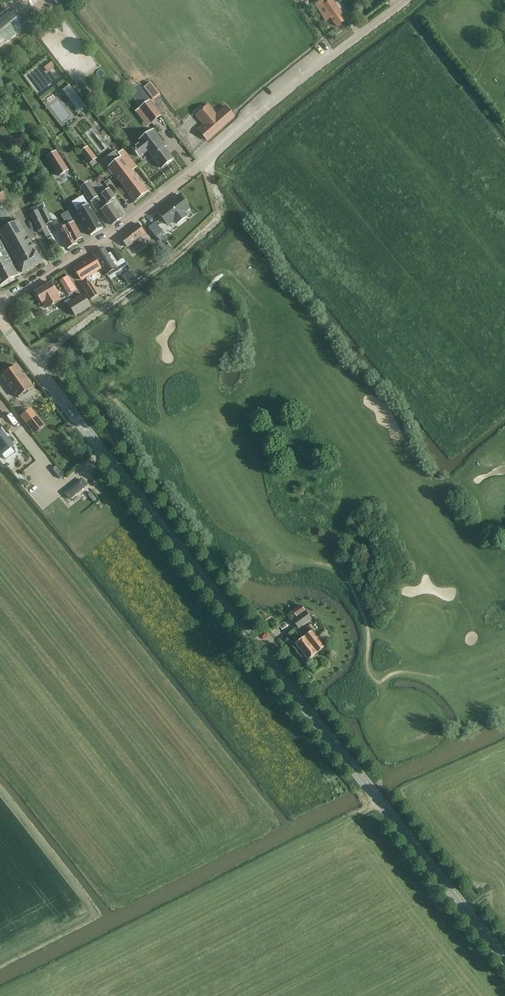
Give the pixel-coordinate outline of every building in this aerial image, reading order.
[(340,12),(332,0),(326,4),(324,0),(322,0),(315,5),(326,21),(331,18),(337,26),(346,20),(340,12)] [(10,16),(0,25),(0,53),(24,33),(10,16)] [(47,72),(55,66),(51,61),(44,67),(47,72)] [(42,67),(28,76),(39,94),(54,85),(42,67)] [(150,82),(143,87),(153,101),(160,95),(150,82)] [(69,85),(63,90),(65,93),(69,99),(75,106),(80,113),(87,108),(76,94),(72,88),(69,85)] [(95,100),(90,93),(85,97),(90,104),(95,100)] [(161,116),(150,101),(139,108),(151,124),(161,116)] [(227,109),(218,117),(209,105),(195,116),(205,128),(200,132),(207,141),(234,117),(227,109)] [(141,142),(133,148),(140,158),(148,152),(161,169),(173,160),(162,144),(164,143),(154,131),(140,141),(141,142)] [(80,152),(89,164),(97,158),(88,146),(80,152)] [(114,174),(129,194),(135,202),(148,192),(132,171),(137,167),(123,149),(118,153),(116,150),(103,160),(110,169),(108,170),(112,175),(114,174)] [(46,157),(59,177),(69,171),(56,151),(46,157)] [(99,176),(94,179),(98,184),(103,181),(99,176)] [(23,179),(18,183),(21,188),(26,185),(23,179)] [(97,197),(88,183),(81,187),(90,201),(97,197)] [(109,204),(101,210),(106,217),(112,225),(127,214),(109,189),(102,194),(109,204)] [(201,195),(205,209),(212,207),(208,193),(201,195)] [(176,197),(157,212),(168,226),(174,222),(176,225),(189,216),(186,212),(191,209),(180,194),(179,194),(176,197)] [(60,207),(64,205),(66,204),(63,199),(62,199),(62,198),(50,205),(52,209),(56,207),(57,208),(60,207)] [(88,205),(76,212),(91,236),(103,229),(88,205)] [(36,207),(28,210),(38,232),(42,230),(46,238),(50,236),(36,207)] [(50,216),(44,219),(47,227),(54,225),(50,216)] [(37,254),(19,221),(0,231),(0,233),(22,274),(42,263),(37,254)] [(66,225),(57,231),(62,240),(67,249),(77,243),(78,243),(77,241),(83,238),(81,234),(78,230),(74,222),(67,225),(66,225)] [(155,222),(148,228),(156,238),(160,235),(163,232),(155,222)] [(146,235),(144,232),(138,224),(120,237),(126,245),(128,247),(133,243),(134,244),(146,235)] [(19,276),(0,242),(0,286),(19,276)] [(136,253),(144,248),(141,243),(133,248),(136,253)] [(116,268),(109,257),(104,248),(94,254),(103,269),(107,274),(116,268)] [(117,264),(123,260),(116,250),(111,253),(117,264)] [(101,270),(97,263),(98,263),(93,255),(73,267),(78,275),(83,282),(101,270)] [(132,271),(123,276),(128,285),(137,279),(132,271)] [(68,276),(59,281),(68,295),(77,290),(68,276)] [(100,295),(92,282),(82,289),(90,302),(100,295)] [(51,283),(35,292),(42,303),(46,309),(61,300),(51,283)] [(75,316),(91,306),(84,295),(68,304),(75,316)] [(18,398),(32,387),(17,366),(2,376),(18,398)] [(30,410),(22,416),(36,433),(44,427),(30,410)] [(8,450),(13,446),(8,440),(0,430),(0,456),(8,450)] [(16,462),(9,467),(24,485),(30,480),(16,462)] [(87,486),(83,481),(65,494),(70,500),(87,486)] [(312,620),(306,611),(292,622),(299,630),(312,620)] [(311,632),(304,638),(296,644),(308,660),(323,648),(321,645),(323,643),(319,638),(317,640),(311,632)] [(325,641),(330,637),(325,632),(321,635),(325,641)]
